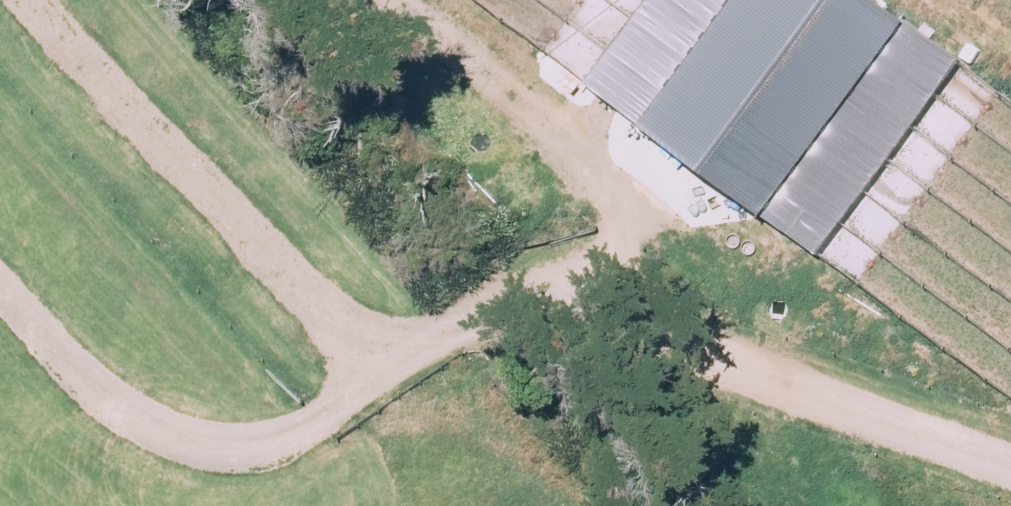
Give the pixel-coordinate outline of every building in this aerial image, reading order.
[(880,0),(644,0),(579,86),(675,158),(807,256),(956,57),(880,0)]
